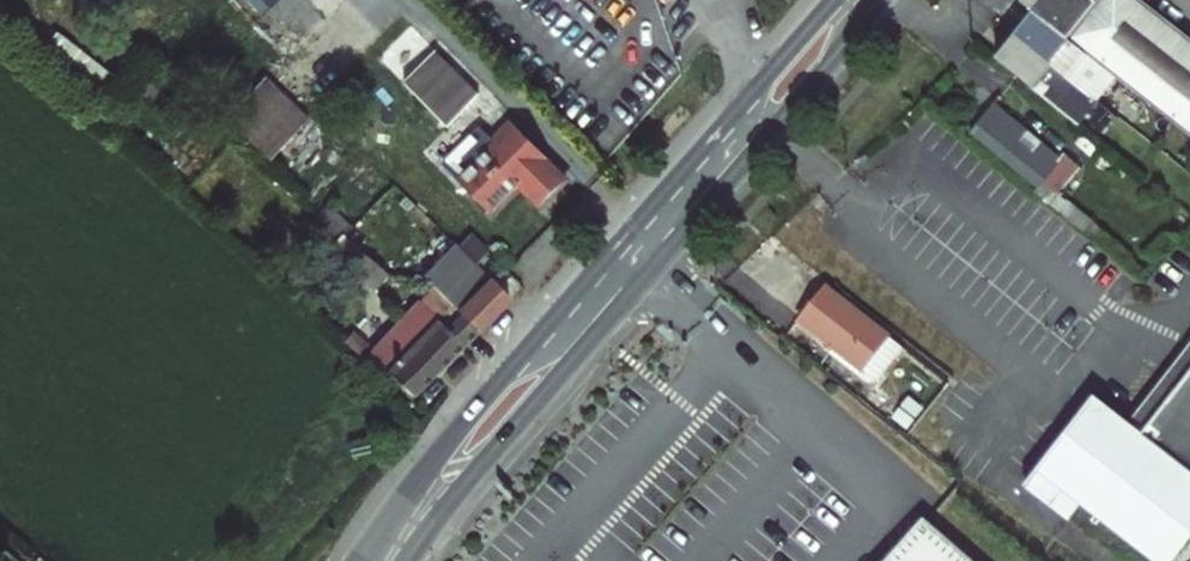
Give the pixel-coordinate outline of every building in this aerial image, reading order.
[(309,77),(388,0),(234,0),(309,77)] [(1141,0),(1101,0),(1098,4),(1093,0),(1025,0),(1022,3),(1032,11),(1085,53),(1116,78),(1189,137),(1189,39),(1141,0)] [(1016,37),(1083,90),(1109,111),(1119,119),(1126,110),(1105,93),(1073,68),(1085,53),(1032,11),(1021,25),(1024,27),(1016,37)] [(1098,103),(1083,90),(1016,37),(1008,47),(1006,46),(998,56),(1001,57),(997,61),(1079,127),(1098,103)] [(481,94),(438,50),(405,82),(447,126),(481,94)] [(1116,78),(1085,53),(1073,68),(1105,93),(1116,78)] [(266,162),(308,121),(265,77),(223,118),(266,162)] [(1038,189),(1063,160),(1035,137),(995,104),(970,134),(1038,189)] [(498,144),(482,160),(460,182),(490,212),(521,181),(544,204),(563,186),(561,184),(567,178),(546,157),(547,155),(513,121),(494,140),(498,144)] [(1035,137),(1063,160),(1074,147),(1046,124),(1035,137)] [(1063,160),(1070,167),(1082,153),(1074,147),(1063,160)] [(1083,233),(1092,222),(1052,189),(1070,167),(1063,160),(1038,189),(1035,193),(1083,233)] [(375,288),(388,273),(377,264),(319,214),(311,224),(333,242),(328,248),(375,288)] [(906,348),(828,287),(801,321),(878,383),(906,348)] [(464,349),(440,322),(422,302),(369,357),(415,398),(464,349)] [(457,308),(440,322),(464,349),(481,332),(457,308)] [(1136,394),(1189,438),(1189,326),(1179,339),(1136,394)] [(350,344),(363,356),(373,346),(360,334),(350,344)] [(1136,394),(1133,399),(1119,387),(1109,380),(1095,399),(1189,474),(1189,438),(1136,394)] [(1133,399),(1136,394),(1123,383),(1119,387),(1133,399)] [(1095,399),(1025,488),(1051,507),(1064,491),(1155,560),(1189,560),(1189,474),(1095,399)] [(924,522),(889,560),(969,560),(924,522)] [(5,545),(0,551),(0,560),(19,560),(21,558),(5,545)]
